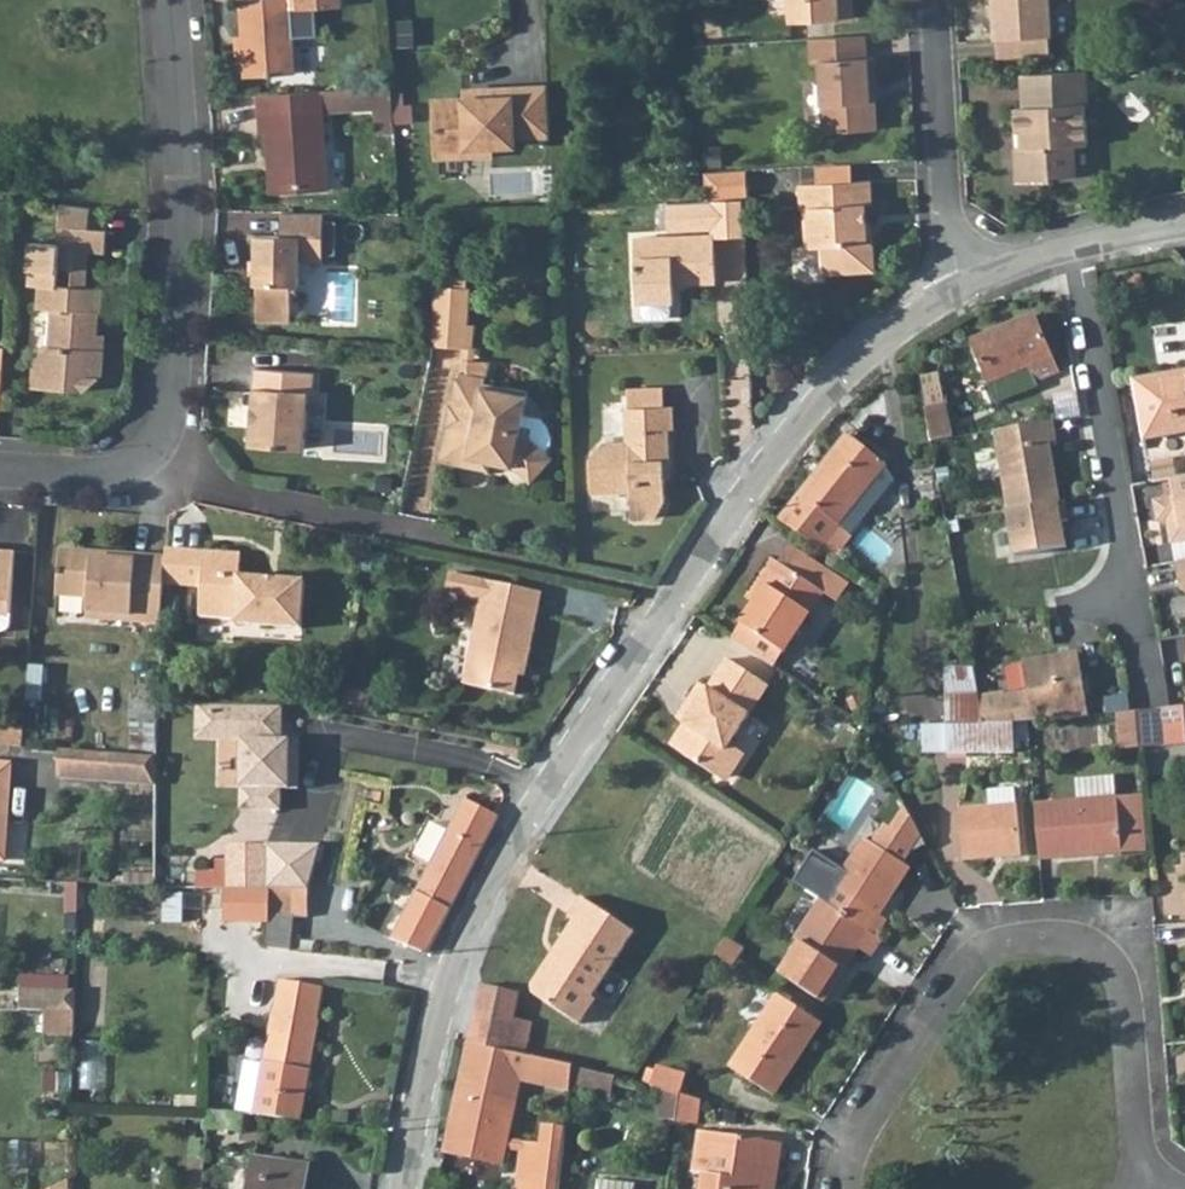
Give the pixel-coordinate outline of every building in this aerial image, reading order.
[(239,36),(242,74),(290,71),(288,37),(312,35),(310,6),(337,4),(337,0),(236,0),(239,36)] [(789,26),(851,22),(849,0),(788,0),(789,26)] [(992,44),(996,44),(1047,41),(1051,41),(1049,0),(990,0),(992,44)] [(242,74),(239,36),(231,36),(233,74),(242,74)] [(865,40),(808,43),(809,66),(819,66),(823,136),(876,133),(872,60),(867,60),(865,40)] [(1047,41),(996,44),(997,62),(1048,59),(1047,41)] [(1080,75),(1021,78),(1022,111),(1014,111),(1015,135),(1020,135),(1020,151),(1015,151),(1016,186),(1050,185),(1050,178),(1075,178),(1074,148),(1088,147),(1086,107),(1081,107),(1080,75)] [(389,82),(253,92),(256,130),(262,130),(264,159),(272,159),(275,190),(324,187),(319,108),(390,104),(389,82)] [(546,135),(544,87),(476,88),(477,97),(459,97),(430,98),(431,139),(460,139),(461,146),(486,145),(509,145),(509,136),(546,135)] [(459,97),(477,97),(476,88),(459,89),(459,97)] [(460,139),(431,139),(431,155),(486,153),(486,145),(461,146),(460,139)] [(272,159),(264,159),(266,190),(275,190),(272,159)] [(816,185),(853,183),(852,166),(816,168),(816,185)] [(736,173),(705,174),(707,203),(737,201),(736,173)] [(816,185),(800,186),(801,210),(805,210),(807,249),(822,249),(824,274),(875,271),(873,245),(866,238),(864,206),(871,206),(870,182),(853,183),(816,185)] [(32,358),(31,385),(80,389),(98,374),(101,346),(88,345),(88,334),(93,332),(95,311),(99,311),(100,288),(87,287),(89,250),(107,252),(108,228),(89,227),(90,205),(61,201),(58,242),(29,240),(27,267),(29,268),(28,283),(39,284),(37,306),(53,308),(50,345),(32,358)] [(90,205),(89,227),(108,228),(110,206),(90,205)] [(325,213),(284,212),(284,235),(256,234),(255,283),(259,283),(258,320),(291,321),(292,285),(300,285),(300,261),(323,262),(325,213)] [(734,212),(715,213),(718,248),(737,248),(734,212)] [(329,213),(328,251),(340,251),(341,214),(329,213)] [(672,304),(671,289),(671,281),(681,281),(685,289),(713,288),(710,240),(633,242),(635,306),(641,306),(641,316),(647,324),(663,324),(670,316),(669,305),(672,304)] [(436,287),(433,346),(466,349),(469,323),(471,289),(436,287)] [(1033,318),(972,343),(989,385),(1027,369),(1033,383),(1056,373),(1033,318)] [(466,349),(463,371),(472,373),(477,324),(469,323),(466,349)] [(449,427),(445,449),(469,454),(471,444),(515,453),(514,461),(533,478),(555,454),(550,450),(537,438),(522,434),(527,410),(530,389),(504,383),(503,389),(487,385),(488,377),(472,373),(463,371),(462,371),(455,402),(461,403),(455,428),(449,427)] [(924,375),(936,441),(957,437),(945,371),(924,375)] [(258,420),(254,420),(252,447),(307,451),(311,393),(315,393),(317,375),(263,372),(261,390),(256,390),(254,412),(258,412),(258,420)] [(1133,381),(1143,439),(1184,432),(1184,372),(1133,381)] [(233,424),(252,426),(255,391),(236,389),(233,424)] [(629,395),(629,412),(663,411),(663,395),(629,395)] [(445,425),(449,427),(455,428),(461,403),(455,402),(450,401),(445,425)] [(547,413),(527,410),(522,434),(537,438),(550,450),(553,443),(556,432),(555,426),(552,420),(547,413)] [(663,411),(629,412),(626,412),(627,446),(605,446),(590,463),(591,497),(630,495),(630,523),(654,521),(663,509),(662,485),(662,468),(669,468),(668,433),(675,433),(674,411),(663,411)] [(1055,421),(996,432),(1011,511),(1063,502),(1051,442),(1058,441),(1055,421)] [(845,436),(794,500),(832,531),(817,550),(832,561),(851,537),(837,527),(884,468),(845,436)] [(469,454),(445,449),(443,460),(491,471),(494,457),(514,461),(515,453),(471,444),(469,454)] [(669,468),(662,468),(662,485),(670,484),(669,468)] [(1171,478),(1175,499),(1165,501),(1173,541),(1184,539),(1184,476),(1171,478)] [(794,500),(778,520),(815,550),(815,552),(817,550),(832,531),(794,500)] [(1011,511),(1009,512),(1018,556),(1070,547),(1065,521),(1071,520),(1067,501),(1063,502),(1011,511)] [(7,629),(10,626),(17,547),(0,546),(0,628),(7,629)] [(164,557),(164,584),(201,586),(201,616),(236,618),(236,624),(242,625),(303,629),(306,579),(242,575),(242,552),(166,548),(164,557)] [(85,597),(85,613),(130,616),(130,623),(161,625),(164,584),(164,557),(135,556),(133,561),(90,558),(90,552),(58,550),(55,595),(85,597)] [(135,556),(90,552),(90,558),(133,561),(135,556)] [(815,592),(812,590),(773,562),(764,575),(757,585),(765,591),(740,628),(746,632),(737,646),(758,662),(768,647),(780,656),(794,635),(810,612),(813,607),(821,596),(815,592)] [(1177,563),(1181,590),(1184,592),(1184,562),(1177,563)] [(481,605),(465,691),(518,700),(525,667),(531,668),(542,615),(503,608),(507,590),(453,580),(450,599),(481,605)] [(545,597),(507,590),(503,608),(542,615),(545,597)] [(85,613),(84,620),(130,623),(130,616),(85,613)] [(982,698),(987,726),(1013,725),(1053,724),(1091,717),(1080,653),(1025,662),(1030,693),(1007,697),(1007,694),(982,698)] [(694,708),(683,724),(668,746),(715,779),(729,775),(736,764),(732,750),(725,746),(766,688),(726,661),(706,691),(697,686),(685,702),(694,708)] [(1168,686),(1127,693),(1131,710),(1135,709),(1158,705),(1171,703),(1168,686)] [(685,702),(675,718),(683,724),(694,708),(685,702)] [(1171,703),(1158,705),(1161,747),(1181,745),(1179,709),(1172,709),(1171,703)] [(1158,705),(1135,709),(1136,737),(1138,749),(1161,747),(1158,705)] [(213,740),(213,706),(199,706),(199,740),(213,740)] [(285,707),(213,706),(213,740),(221,740),(245,740),(244,787),(255,787),(255,809),(283,809),(284,788),(292,788),(293,739),(284,739),(285,707)] [(1131,710),(1116,713),(1118,738),(1136,737),(1135,709),(1131,710)] [(987,726),(948,727),(949,756),(1014,755),(1013,725),(987,726)] [(5,727),(3,745),(21,747),(23,728),(5,727)] [(948,727),(921,728),(923,757),(949,756),(948,727)] [(1136,737),(1118,738),(1119,751),(1138,749),(1136,737)] [(302,740),(293,739),(292,788),(301,788),(302,740)] [(245,740),(221,740),(221,787),(244,787),(245,740)] [(60,750),(58,779),(156,786),(156,757),(60,750)] [(4,862),(10,766),(0,765),(0,861),(4,862)] [(1077,802),(1035,805),(1039,862),(1122,856),(1118,801),(1116,778),(1076,780),(1077,802)] [(255,787),(244,787),(244,809),(255,809),(255,787)] [(989,812),(961,814),(965,865),(1022,861),(1016,793),(987,796),(989,812)] [(436,823),(420,856),(433,862),(393,940),(428,954),(500,817),(465,799),(449,830),(436,823)] [(1142,799),(1118,801),(1122,856),(1146,854),(1142,799)] [(414,853),(420,856),(436,823),(431,821),(414,853)] [(870,838),(826,902),(881,938),(893,921),(885,916),(917,868),(870,838)] [(223,878),(223,888),(267,888),(268,888),(268,844),(230,844),(231,878),(223,878)] [(199,874),(199,889),(206,889),(218,889),(219,873),(199,874)] [(309,917),(310,890),(272,887),(272,914),(297,917),(309,917)] [(206,889),(204,937),(266,937),(267,888),(223,888),(218,889),(206,889)] [(555,963),(549,960),(529,991),(582,1026),(597,1001),(593,997),(635,933),(583,898),(569,918),(575,921),(563,939),(568,943),(555,963)] [(826,902),(823,901),(798,938),(804,942),(783,975),(826,1003),(862,949),(874,957),(885,941),(881,938),(826,902)] [(297,917),(272,914),(272,930),(269,948),(295,951),(297,917)] [(563,939),(549,960),(555,963),(568,943),(563,939)] [(282,971),(278,991),(324,1000),(328,979),(282,971)] [(483,986),(470,1044),(526,1056),(534,1024),(516,1020),(522,993),(483,986)] [(23,988),(23,1009),(47,1010),(77,1010),(78,990),(23,988)] [(246,1062),(237,1112),(301,1122),(324,1000),(278,991),(264,1065),(246,1062)] [(824,1023),(781,995),(746,1052),(735,1068),(777,1095),(824,1023)] [(77,1010),(47,1010),(46,1033),(76,1033),(77,1010)] [(526,1056),(470,1044),(445,1154),(502,1166),(505,1151),(507,1142),(521,1081),(526,1056)] [(526,1056),(521,1081),(570,1091),(570,1088),(573,1067),(526,1056)] [(660,1114),(701,1124),(707,1097),(686,1092),(691,1070),(659,1063),(654,1086),(666,1089),(660,1114)] [(573,1067),(570,1088),(609,1096),(614,1076),(573,1067)] [(544,1127),(541,1147),(536,1188),(557,1188),(565,1129),(544,1127)] [(697,1178),(714,1180),(713,1188),(777,1188),(784,1151),(703,1137),(697,1178)] [(505,1151),(522,1153),(517,1188),(536,1188),(541,1147),(507,1142),(505,1151)] [(250,1188),(306,1188),(309,1166),(254,1158),(250,1188)] [(53,1188),(72,1188),(72,1178),(53,1188)] [(639,1184),(601,1179),(600,1188),(638,1188),(639,1184)]
